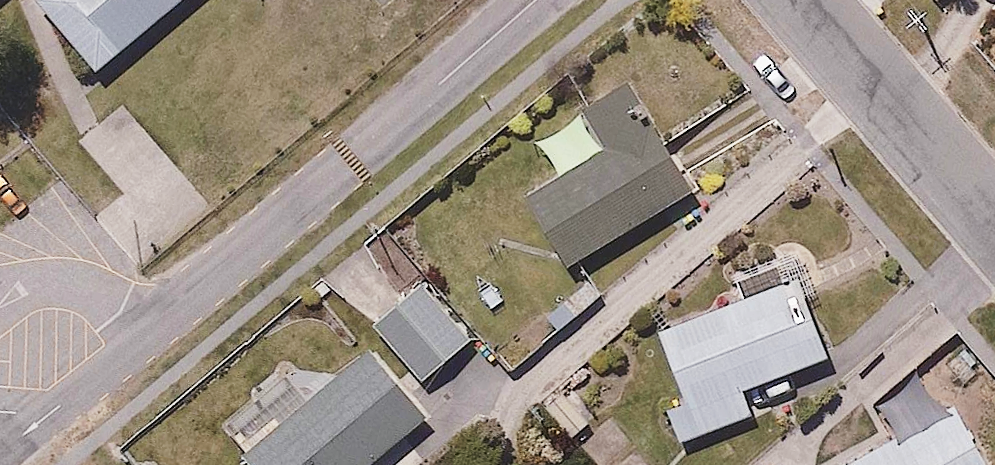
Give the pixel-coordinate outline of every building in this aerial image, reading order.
[(38,1),(100,73),(186,0),(39,0),(38,1)] [(581,103),(539,129),(564,170),(527,193),(566,257),(691,180),(652,116),(606,144),(581,103)] [(736,291),(661,320),(688,390),(667,398),(686,444),(763,414),(749,377),(830,345),(793,252),(731,276),(736,291)] [(510,378),(605,287),(590,271),(546,312),(532,297),(480,346),(510,378)] [(470,339),(421,285),(374,325),(422,381),(470,339)] [(367,339),(305,393),(277,360),(218,412),(264,464),(361,464),(427,407),(367,339)] [(952,394),(829,464),(993,464),(952,394)]
